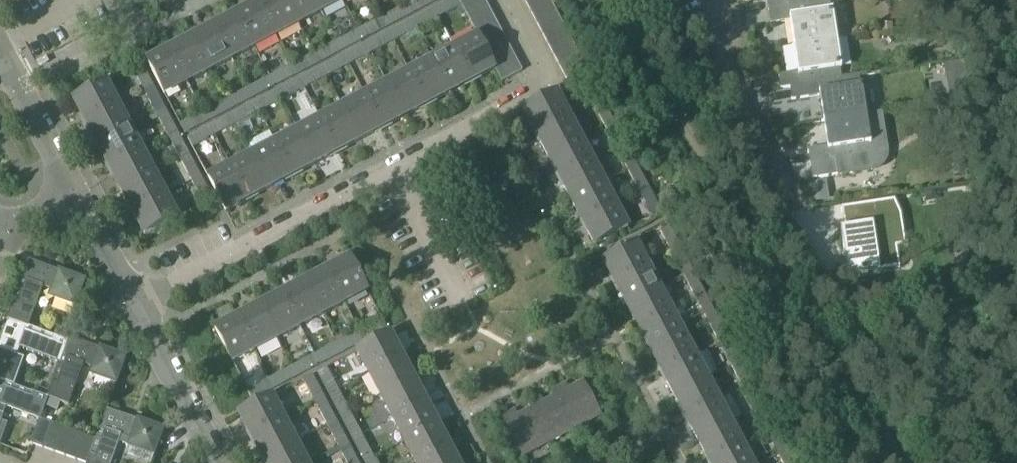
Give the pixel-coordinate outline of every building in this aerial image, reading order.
[(285,0),(266,0),(259,4),(276,36),(298,24),(285,0)] [(314,0),(285,0),(298,24),(321,13),(314,0)] [(343,0),(314,0),(321,13),(343,1),(343,0)] [(428,0),(418,0),(403,8),(409,18),(431,6),(428,0)] [(461,8),(457,0),(452,0),(433,10),(438,20),(457,10),(460,16),(464,14),(461,8)] [(461,8),(477,0),(457,0),(461,8)] [(487,8),(483,0),(477,0),(461,8),(464,14),(467,19),(487,8)] [(551,2),(550,0),(528,0),(524,2),(530,13),(551,2)] [(769,11),(829,2),(829,0),(768,0),(769,11)] [(535,24),(556,12),(551,2),(530,13),(535,24)] [(769,11),(771,24),(791,21),(795,47),(837,41),(832,12),(830,12),(829,2),(769,11)] [(276,36),(259,4),(236,16),(253,48),(276,36)] [(409,18),(403,8),(381,20),(386,30),(409,18)] [(487,8),(467,19),(473,30),(493,19),(487,8)] [(419,37),(416,31),(420,29),(424,37),(434,32),(430,24),(438,20),(433,10),(410,22),(418,37),(419,37)] [(541,34),(562,23),(556,12),(535,24),(541,34)] [(253,48),(236,16),(214,27),(231,60),(253,48)] [(473,30),(476,37),(478,40),(499,29),(493,19),(473,30)] [(386,30),(381,20),(358,31),(364,41),(386,30)] [(418,37),(410,22),(388,34),(393,43),(408,35),(411,41),(418,37)] [(546,45),(568,34),(562,23),(541,34),(546,45)] [(231,60),(214,27),(191,39),(209,72),(231,60)] [(484,51),(504,40),(499,29),(478,40),(484,51)] [(364,41),(358,31),(336,43),(341,53),(364,41)] [(393,43),(388,34),(366,46),(371,55),(393,43)] [(552,55),(573,44),(568,34),(546,45),(552,55)] [(493,70),(489,62),(484,51),(478,40),(476,37),(454,48),(472,81),(493,70)] [(209,72),(191,39),(169,51),(186,84),(209,72)] [(489,62),(510,51),(504,40),(484,51),(489,62)] [(795,47),(799,72),(779,76),(782,91),(799,88),(859,78),(859,77),(841,80),(840,71),(842,71),(837,41),(795,47)] [(341,53),(336,43),(314,55),(319,65),(341,53)] [(557,66),(579,55),(573,44),(552,55),(557,66)] [(371,55),(366,46),(344,58),(348,67),(371,55)] [(472,81),(454,48),(432,60),(449,93),(472,81)] [(186,84),(169,51),(146,63),(164,95),(186,84)] [(489,62),(493,70),(495,73),(516,61),(510,51),(489,62)] [(319,65),(314,55),(291,67),(297,77),(319,65)] [(563,77),(584,65),(579,55),(557,66),(563,77)] [(344,58),(322,69),(321,69),(326,79),(348,67),(344,58)] [(449,93),(432,60),(410,72),(427,105),(449,93)] [(516,61),(495,73),(500,83),(521,72),(516,61)] [(145,93),(155,88),(143,65),(133,70),(145,93)] [(590,76),(584,65),(563,77),(569,87),(581,81),(590,76)] [(297,77),(291,67),(269,78),(274,89),(297,77)] [(326,79),(321,69),(299,81),(304,90),(326,79)] [(427,105),(410,72),(387,84),(405,117),(427,105)] [(970,98),(967,75),(942,79),(946,102),(970,98)] [(603,99),(590,76),(581,81),(593,104),(594,103),(603,99)] [(274,89),(269,78),(247,90),(252,100),(274,89)] [(799,88),(801,99),(820,96),(824,122),(866,115),(862,86),(860,86),(859,78),(799,88)] [(304,90),(299,81),(277,93),(282,102),(304,90)] [(85,124),(118,106),(107,84),(73,102),(85,124)] [(405,117),(387,84),(365,96),(382,129),(405,117)] [(157,115),(166,110),(155,88),(145,93),(157,115)] [(252,100),(247,90),(224,102),(230,112),(252,100)] [(282,102),(277,93),(254,105),(259,114),(282,102)] [(535,133),(568,116),(556,93),(523,111),(535,133)] [(382,129),(365,96),(342,108),(360,141),(382,129)] [(603,99),(594,103),(593,104),(605,126),(606,125),(614,121),(604,101),(603,99)] [(230,112),(224,102),(202,114),(208,124),(230,112)] [(259,114),(254,105),(232,116),(237,126),(259,114)] [(97,146),(130,129),(118,106),(85,124),(97,146)] [(360,141),(342,108),(320,120),(337,152),(360,141)] [(169,137),(178,132),(166,110),(157,115),(169,137)] [(829,147),(809,151),(812,166),(814,180),(838,176),(838,178),(871,173),(876,172),(879,171),(881,170),(885,166),(887,164),(888,161),(889,159),(889,157),(889,154),(883,113),(866,116),(866,115),(824,122),(829,147)] [(179,126),(185,136),(208,124),(202,114),(179,126)] [(237,126),(232,116),(210,128),(215,137),(237,126)] [(547,156),(580,138),(568,116),(535,133),(547,156)] [(337,152),(320,120),(298,131),(315,164),(337,152)] [(614,121),(606,125),(605,126),(616,148),(619,147),(626,143),(614,121)] [(187,140),(193,149),(215,137),(210,128),(187,140)] [(109,169),(142,151),(130,129),(97,146),(109,169)] [(315,164),(298,131),(275,143),(293,176),(315,164)] [(180,160),(190,155),(178,132),(169,137),(180,160)] [(580,138),(547,156),(559,178),(592,161),(580,138)] [(293,176),(275,143),(253,155),(270,188),(293,176)] [(626,143),(619,147),(616,148),(628,171),(632,169),(638,166),(626,143)] [(121,191),(154,173),(142,151),(109,169),(121,191)] [(192,182),(202,177),(190,155),(180,160),(192,182)] [(270,188),(253,155),(230,167),(248,200),(270,188)] [(571,201),(604,183),(592,161),(559,178),(571,201)] [(638,166),(632,169),(628,171),(640,194),(644,191),(649,189),(638,166)] [(248,200),(230,167),(207,179),(225,212),(248,200)] [(132,213),(166,196),(154,173),(121,191),(132,213)] [(204,205),(214,200),(202,177),(192,182),(204,205)] [(813,203),(830,200),(827,181),(802,185),(813,203)] [(583,223),(616,206),(604,183),(571,201),(583,223)] [(649,189),(644,191),(640,194),(652,217),(661,211),(649,189)] [(144,236),(178,218),(166,196),(132,213),(144,236)] [(848,236),(841,237),(843,252),(850,251),(854,276),(899,269),(893,225),(902,223),(900,215),(894,201),(843,209),(848,236)] [(595,246),(628,228),(616,206),(583,223),(595,246)] [(671,254),(681,249),(670,227),(660,232),(671,254)] [(635,244),(603,262),(614,284),(647,267),(635,244)] [(367,292),(349,258),(327,270),(344,304),(367,292)] [(7,322),(11,324),(28,330),(29,329),(43,290),(52,293),(55,302),(76,309),(86,281),(58,271),(57,275),(28,265),(7,322)] [(626,306),(659,289),(647,267),(614,284),(626,306)] [(344,304),(327,270),(304,282),(322,316),(344,304)] [(693,271),(683,276),(695,299),(705,294),(693,271)] [(322,316),(304,282),(282,294),(299,327),(322,316)] [(638,329),(671,311),(659,289),(626,306),(638,329)] [(299,327),(282,294),(259,306),(277,339),(299,327)] [(277,339),(259,306),(236,318),(254,351),(277,339)] [(650,351),(683,334),(671,311),(638,329),(650,351)] [(214,329),(231,363),(254,351),(236,318),(214,329)] [(384,320),(363,331),(361,332),(366,342),(389,330),(384,320)] [(13,388),(14,387),(21,368),(17,358),(19,351),(59,365),(60,366),(68,343),(29,329),(28,330),(11,324),(1,353),(0,353),(0,384),(13,388)] [(366,342),(361,332),(338,344),(343,354),(366,342)] [(662,374),(695,356),(683,334),(650,351),(662,374)] [(369,375),(402,358),(389,335),(356,352),(369,375)] [(46,400),(47,401),(49,401),(46,408),(58,412),(60,406),(68,409),(84,367),(91,370),(95,380),(117,387),(127,359),(98,349),(97,353),(69,342),(68,343),(60,366),(59,365),(47,399),(46,400)] [(343,354),(338,344),(315,356),(321,366),(343,354)] [(315,356),(309,359),(293,368),(298,378),(321,366),(315,356)] [(674,396),(707,379),(695,356),(662,374),(674,396)] [(380,398),(413,380),(402,358),(369,375),(380,398)] [(298,378),(293,368),(271,380),(276,390),(298,378)] [(327,369),(318,373),(330,396),(339,391),(327,369)] [(325,399),(314,376),(304,381),(316,404),(325,399)] [(686,419),(719,401),(707,379),(674,396),(686,419)] [(271,380),(248,392),(253,402),(276,390),(271,380)] [(392,420),(425,403),(413,380),(380,398),(392,420)] [(570,390),(566,384),(554,390),(574,429),(600,415),(582,383),(570,390)] [(13,388),(0,384),(0,407),(39,422),(39,421),(40,421),(47,401),(46,400),(47,399),(14,387),(13,388)] [(544,403),(541,397),(528,404),(548,442),(574,429),(554,390),(553,391),(556,396),(544,403)] [(341,418),(351,413),(339,391),(330,396),(341,418)] [(249,438),(283,420),(271,398),(238,415),(249,438)] [(325,399),(316,404),(327,426),(337,421),(325,399)] [(698,441),(731,424),(719,401),(686,419),(698,441)] [(404,443),(437,425),(425,403),(392,420),(404,443)] [(519,417),(515,411),(502,417),(523,456),(548,442),(528,404),(527,404),(531,410),(519,417)] [(363,435),(351,413),(341,418),(353,441),(363,435)] [(119,444),(154,457),(163,431),(136,422),(135,426),(106,415),(96,442),(88,462),(112,462),(119,444)] [(261,460),(294,443),(283,420),(249,438),(261,460)] [(41,451),(51,425),(40,421),(39,421),(39,422),(30,447),(31,447),(41,451)] [(339,448),(349,443),(337,421),(327,426),(339,448)] [(743,446),(731,424),(698,441),(710,462),(711,462),(743,446)] [(51,425),(41,451),(53,455),(62,429),(51,425)] [(449,448),(437,425),(404,443),(415,462),(420,462),(449,448)] [(62,429),(53,455),(65,459),(74,434),(62,429)] [(84,438),(74,434),(65,459),(75,462),(76,462),(84,438)] [(365,462),(375,458),(363,435),(353,441),(365,462)] [(96,442),(84,438),(76,462),(88,462),(96,442)] [(261,460),(263,462),(305,462),(294,443),(261,460)] [(344,459),(347,462),(359,462),(349,443),(339,448),(344,459)] [(711,462),(752,462),(743,446),(711,462)] [(420,462),(457,462),(449,448),(420,462)] [(778,456),(782,462),(794,462),(787,451),(778,456)]
